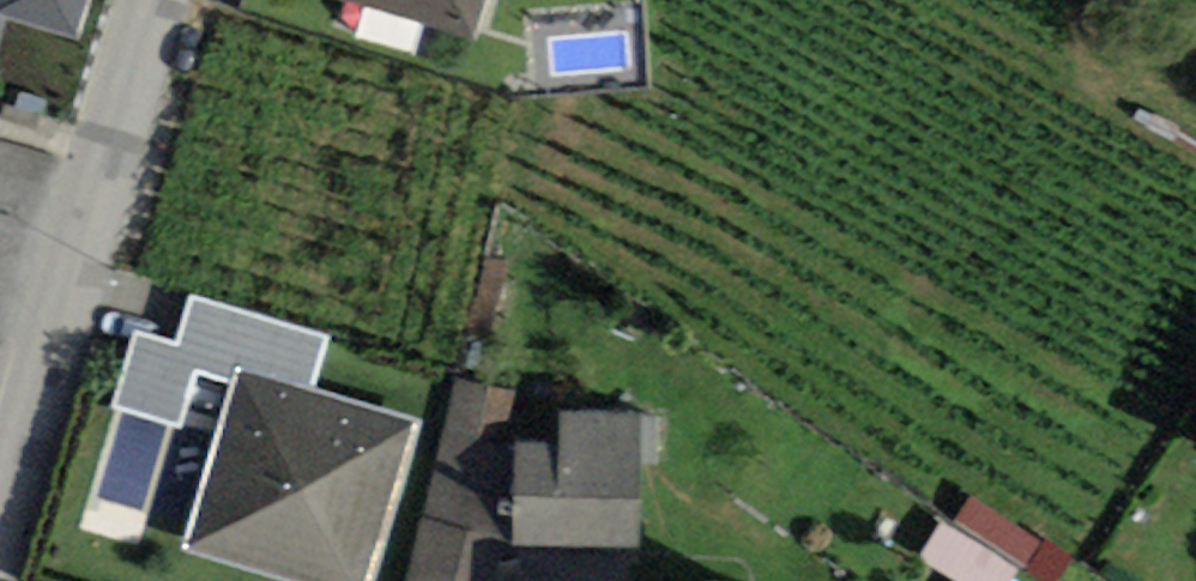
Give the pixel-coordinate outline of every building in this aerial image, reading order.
[(75,38),(86,0),(0,0),(0,16),(75,38)] [(472,39),(484,0),(340,0),(472,39)] [(328,337),(190,298),(176,346),(136,334),(115,407),(183,426),(199,371),(237,381),(240,371),(312,392),(328,337)] [(240,371),(237,381),(186,552),(283,580),(373,580),(420,424),(312,392),(240,371)] [(519,397),(457,382),(421,517),(486,532),(519,397)] [(514,545),(641,548),(644,416),(559,414),(559,443),(517,442),(514,545)] [(1044,541),(972,494),(953,523),(1026,570),(1044,541)] [(486,532),(421,517),(406,580),(496,580),(506,536),(486,532)] [(1018,570),(942,522),(919,558),(955,580),(956,580),(1011,580),(1018,570)] [(1026,570),(1043,580),(1057,580),(1072,559),(1044,541),(1026,570)]
